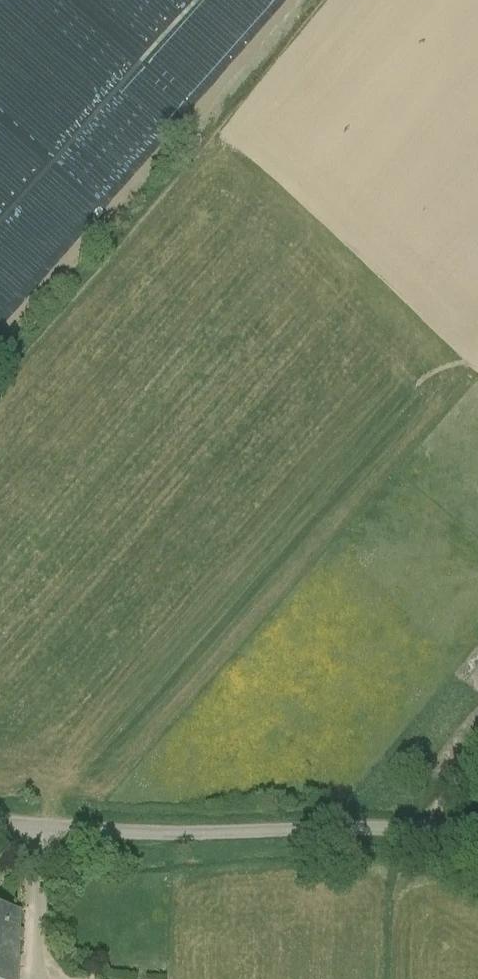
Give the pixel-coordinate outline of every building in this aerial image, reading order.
[(16,956),(18,912),(0,912),(0,978),(15,978),(16,956)]
